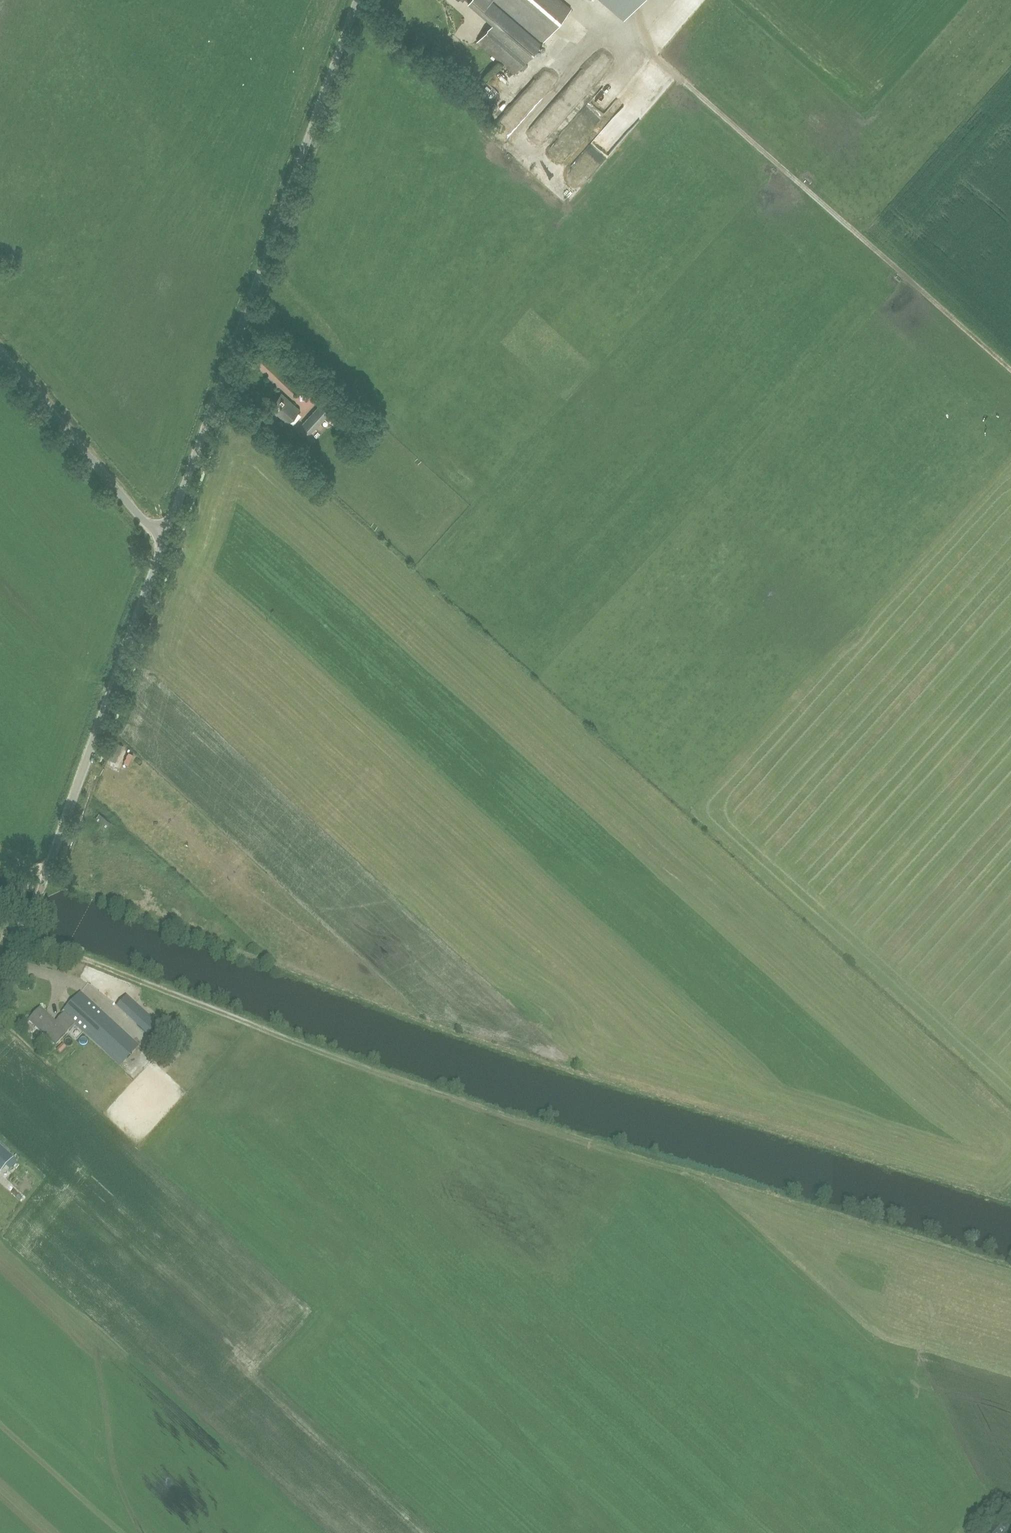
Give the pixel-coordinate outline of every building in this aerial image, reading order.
[(493,22),(487,29),(477,41),(514,74),(524,62),(525,62),(541,43),(571,9),(561,0),(467,0),(493,22)] [(624,17),(639,0),(604,0),(624,17)] [(596,65),(587,74),(596,84),(605,75),(596,65)] [(589,110),(601,120),(612,107),(601,97),(589,110)] [(524,123),(533,115),(523,105),(515,113),(524,123)] [(299,410),(281,393),(269,407),(287,423),(299,410)] [(312,432),(320,423),(331,411),(322,403),(303,424),(312,432)] [(116,762),(119,753),(120,753),(123,745),(115,742),(112,750),(108,759),(116,762)] [(112,823),(104,816),(100,821),(108,828),(112,823)] [(81,992),(62,1012),(64,1014),(56,1023),(40,1008),(29,1021),(55,1045),(66,1033),(66,1032),(74,1023),(120,1066),(139,1046),(81,992)] [(127,996),(118,1005),(144,1029),(142,1031),(148,1036),(158,1025),(127,996)] [(12,1158),(0,1147),(0,1172),(5,1166),(12,1158)] [(63,1149),(55,1157),(62,1164),(70,1156),(63,1149)] [(1010,1528),(1010,1527),(999,1516),(985,1532),(1007,1532),(1010,1528)]
